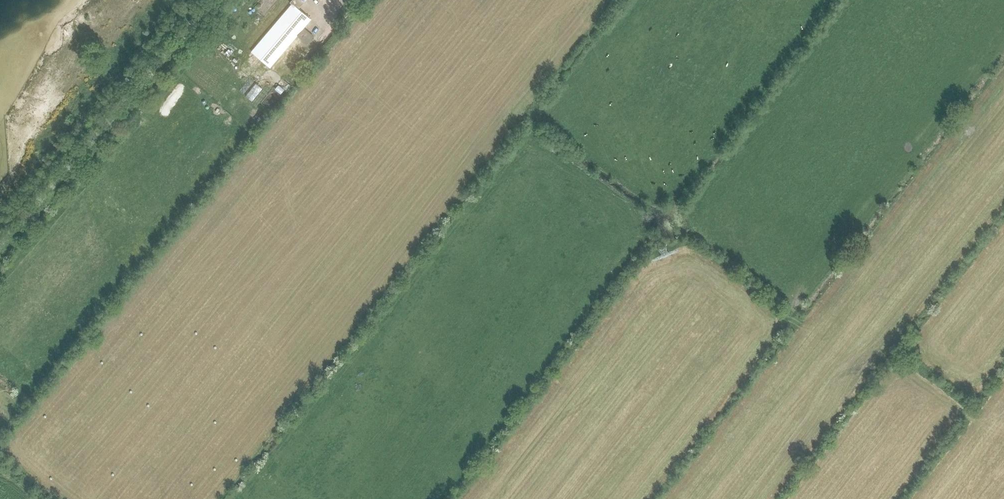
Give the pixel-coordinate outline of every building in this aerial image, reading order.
[(310,21),(298,10),(307,0),(292,0),(290,3),(292,5),(252,52),(270,68),(310,21)] [(306,28),(300,35),(309,43),(315,37),(306,28)]
